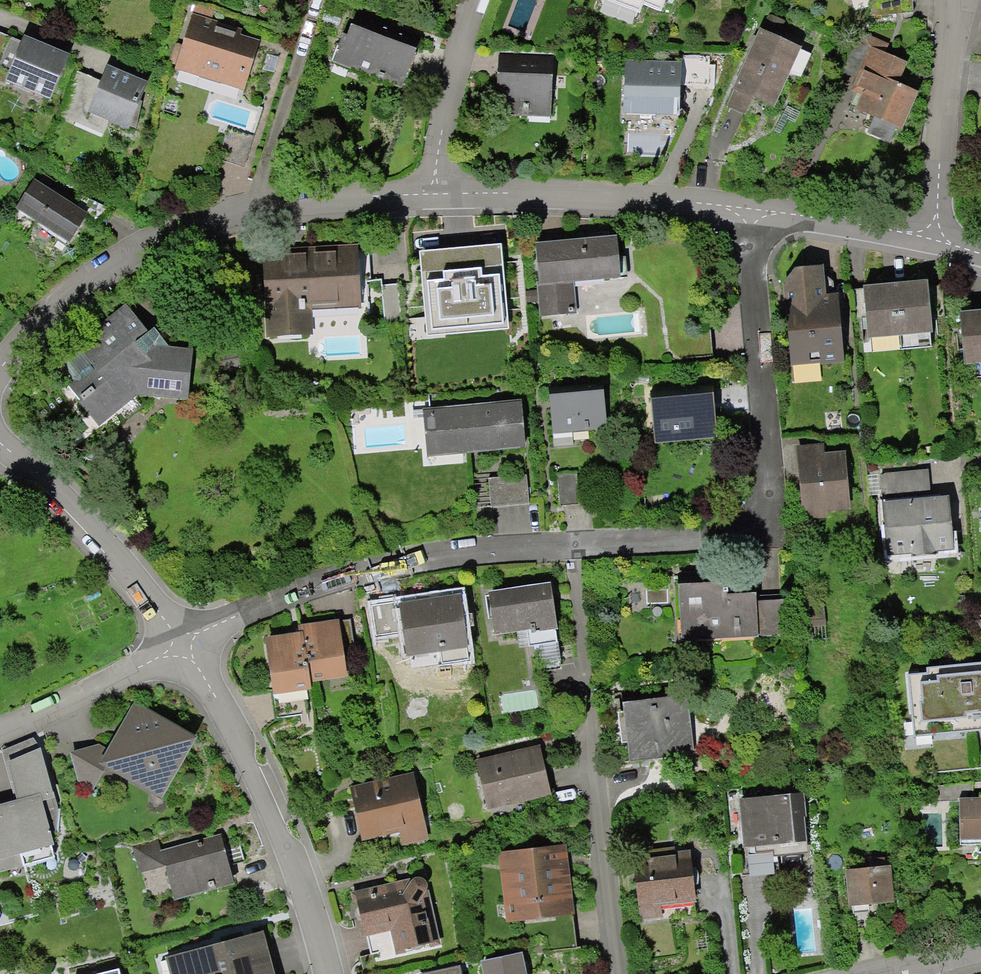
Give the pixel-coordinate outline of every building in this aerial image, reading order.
[(602,6),(640,20),(644,8),(668,17),(675,0),(604,0),(602,6)] [(423,41),(352,15),(334,64),(405,90),(423,41)] [(265,39),(195,19),(179,73),(249,94),(265,39)] [(819,54),(765,29),(731,105),(747,113),(756,95),(782,107),(795,78),(806,83),(819,54)] [(0,34),(0,95),(15,101),(22,87),(54,101),(75,54),(31,35),(26,46),(0,34)] [(899,126),(909,130),(925,91),(906,84),(914,64),(871,47),(862,67),(869,69),(858,96),(863,98),(857,112),(875,120),(870,133),(892,142),(899,126)] [(557,58),(501,57),(500,113),(555,115),(557,58)] [(687,66),(627,62),(624,111),(684,115),(687,66)] [(153,85),(114,67),(82,82),(64,122),(103,140),(111,121),(131,130),(153,85)] [(38,180),(20,210),(79,249),(104,210),(81,196),(67,197),(38,180)] [(627,238),(538,244),(544,318),(580,315),(578,284),(630,281),(627,238)] [(467,332),(510,328),(503,244),(460,248),(467,332)] [(360,248),(261,252),(265,340),(312,338),(311,311),(363,309),(360,248)] [(425,335),(467,332),(460,248),(418,252),(425,335)] [(804,267),(787,282),(790,372),(849,369),(847,293),(837,292),(837,265),(804,267)] [(933,283),(871,289),(877,352),(939,346),(933,283)] [(131,308),(59,376),(103,429),(141,397),(191,403),(197,354),(169,350),(131,308)] [(964,314),(970,367),(980,366),(980,313),(964,314)] [(609,385),(555,387),(557,447),(577,447),(577,429),(611,428),(609,385)] [(721,388),(651,392),(652,433),(723,429),(721,388)] [(527,401),(425,410),(429,457),(531,448),(527,401)] [(836,415),(803,417),(805,446),(801,446),(808,525),(854,521),(848,449),(839,450),(836,415)] [(934,496),(932,471),(870,477),(872,495),(886,494),(892,558),(962,552),(956,494),(934,496)] [(530,472),(489,477),(493,508),(534,504),(530,472)] [(585,472),(562,474),(563,506),(586,504),(585,472)] [(555,583),(494,592),(499,634),(529,630),(535,672),(576,667),(573,639),(563,641),(555,583)] [(736,583),(682,585),(684,642),(790,638),(789,601),(765,602),(765,595),(736,596),(736,583)] [(461,597),(375,609),(379,639),(405,635),(408,658),(444,652),(446,665),(470,662),(461,597)] [(829,604),(804,605),(805,643),(831,641),(829,604)] [(308,636),(270,641),(281,723),(313,719),(310,691),(315,692),(314,682),(348,677),(344,646),(353,645),(350,621),(306,627),(308,636)] [(914,676),(920,735),(980,729),(980,661),(931,666),(931,674),(914,676)] [(688,697),(629,703),(635,760),(694,754),(688,697)] [(202,740),(140,705),(113,747),(71,753),(81,785),(97,794),(110,768),(165,805),(202,740)] [(7,761),(40,748),(33,738),(1,750),(14,794),(16,793),(7,761)] [(541,746),(478,763),(491,811),(551,795),(553,803),(570,799),(568,789),(554,793),(541,746)] [(7,761),(16,793),(18,800),(0,805),(0,873),(54,857),(51,845),(56,844),(57,809),(40,748),(7,761)] [(415,771),(351,786),(364,841),(401,833),(404,848),(432,842),(415,771)] [(805,795),(746,801),(752,873),(776,870),(774,856),(810,853),(805,795)] [(960,801),(961,847),(980,846),(980,800),(960,801)] [(160,842),(134,849),(141,873),(168,866),(178,902),(242,884),(227,833),(163,851),(160,842)] [(567,847),(499,857),(510,926),(577,916),(567,847)] [(717,853),(636,861),(642,926),(667,924),(665,907),(701,904),(699,877),(719,875),(717,853)] [(896,864),(850,869),(856,922),(876,920),(874,905),(900,902),(896,864)] [(426,878),(355,896),(374,968),(444,950),(426,878)] [(170,961),(173,973),(280,973),(269,935),(170,961)] [(486,967),(488,973),(530,973),(525,956),(486,967)]
